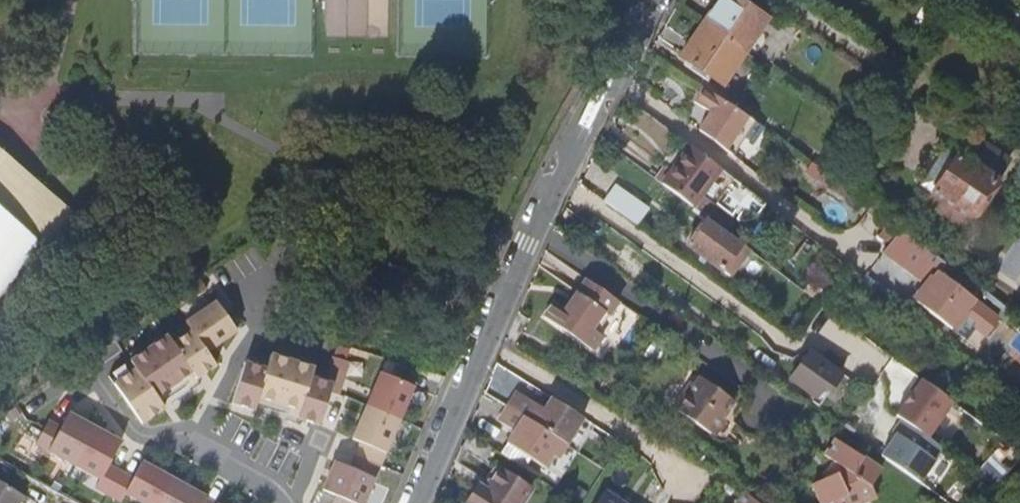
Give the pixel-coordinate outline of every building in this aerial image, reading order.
[(767,13),(747,0),(714,0),(679,52),(722,81),(767,13)] [(746,112),(703,82),(692,99),(708,110),(697,128),(729,152),(744,128),(738,124),(746,112)] [(752,115),(746,112),(738,124),(744,128),(752,115)] [(918,179),(931,188),(957,149),(944,140),(918,179)] [(658,178),(703,212),(729,175),(685,142),(658,178)] [(957,149),(931,188),(968,212),(984,188),(1013,207),(1019,196),(1019,191),(957,149)] [(43,247),(72,213),(0,151),(0,299),(43,247)] [(604,202),(637,226),(649,209),(616,185),(604,202)] [(750,250),(704,216),(683,246),(720,273),(722,271),(730,277),(750,250)] [(917,239),(899,224),(880,248),(899,262),(917,239)] [(929,248),(917,239),(899,262),(911,272),(929,248)] [(912,299),(948,326),(971,296),(935,269),(912,299)] [(617,302),(584,279),(563,309),(553,302),(542,317),(592,352),(602,338),(596,333),(617,302)] [(168,329),(109,370),(142,418),(165,402),(157,391),(185,371),(193,382),(201,377),(197,373),(216,360),(206,346),(237,325),(216,295),(186,316),(192,325),(173,337),(168,329)] [(299,411),(321,418),(331,385),(340,388),(350,355),(334,350),(327,375),(314,371),(317,362),(273,348),(269,363),(246,356),(233,397),(256,404),(260,391),(293,401),(289,414),(298,417),(299,411)] [(823,399),(841,374),(810,351),(792,376),(823,399)] [(368,398),(401,412),(415,379),(382,365),(368,398)] [(672,406),(709,433),(732,400),(698,376),(688,390),(685,388),(672,406)] [(902,419),(928,437),(954,401),(921,378),(912,390),(914,391),(897,415),(902,419)] [(504,405),(557,439),(559,441),(568,428),(571,431),(580,418),(548,397),(541,408),(514,391),(504,405)] [(357,448),(382,459),(401,412),(368,398),(354,432),(363,436),(357,448)] [(557,439),(504,405),(495,420),(511,431),(503,442),(539,466),(557,439)] [(61,425),(49,418),(37,442),(74,461),(95,421),(70,408),(61,425)] [(944,449),(928,437),(902,419),(893,432),(896,435),(881,456),(920,483),(944,449)] [(123,436),(95,421),(74,461),(101,475),(96,484),(108,490),(121,466),(110,459),(123,436)] [(819,496),(827,492),(832,502),(849,502),(874,492),(869,481),(878,466),(834,435),(823,451),(832,458),(840,463),(835,470),(821,476),(812,480),(819,496)] [(382,459),(357,448),(352,461),(336,454),(324,483),(337,489),(364,500),(382,459)] [(108,490),(122,497),(126,489),(152,502),(158,502),(174,473),(143,456),(134,472),(121,466),(108,490)] [(819,474),(821,476),(835,470),(840,463),(832,458),(819,474)] [(531,492),(494,467),(481,486),(478,484),(465,502),(523,502),(531,492)] [(158,502),(216,502),(218,499),(206,493),(207,491),(174,473),(158,502)] [(24,496),(0,482),(0,502),(20,502),(24,496)] [(334,497),(349,502),(363,502),(364,500),(337,489),(334,497)] [(605,490),(597,502),(624,502),(605,490)] [(744,490),(733,502),(760,502),(744,490)] [(827,492),(819,496),(822,502),(832,502),(827,492)]
